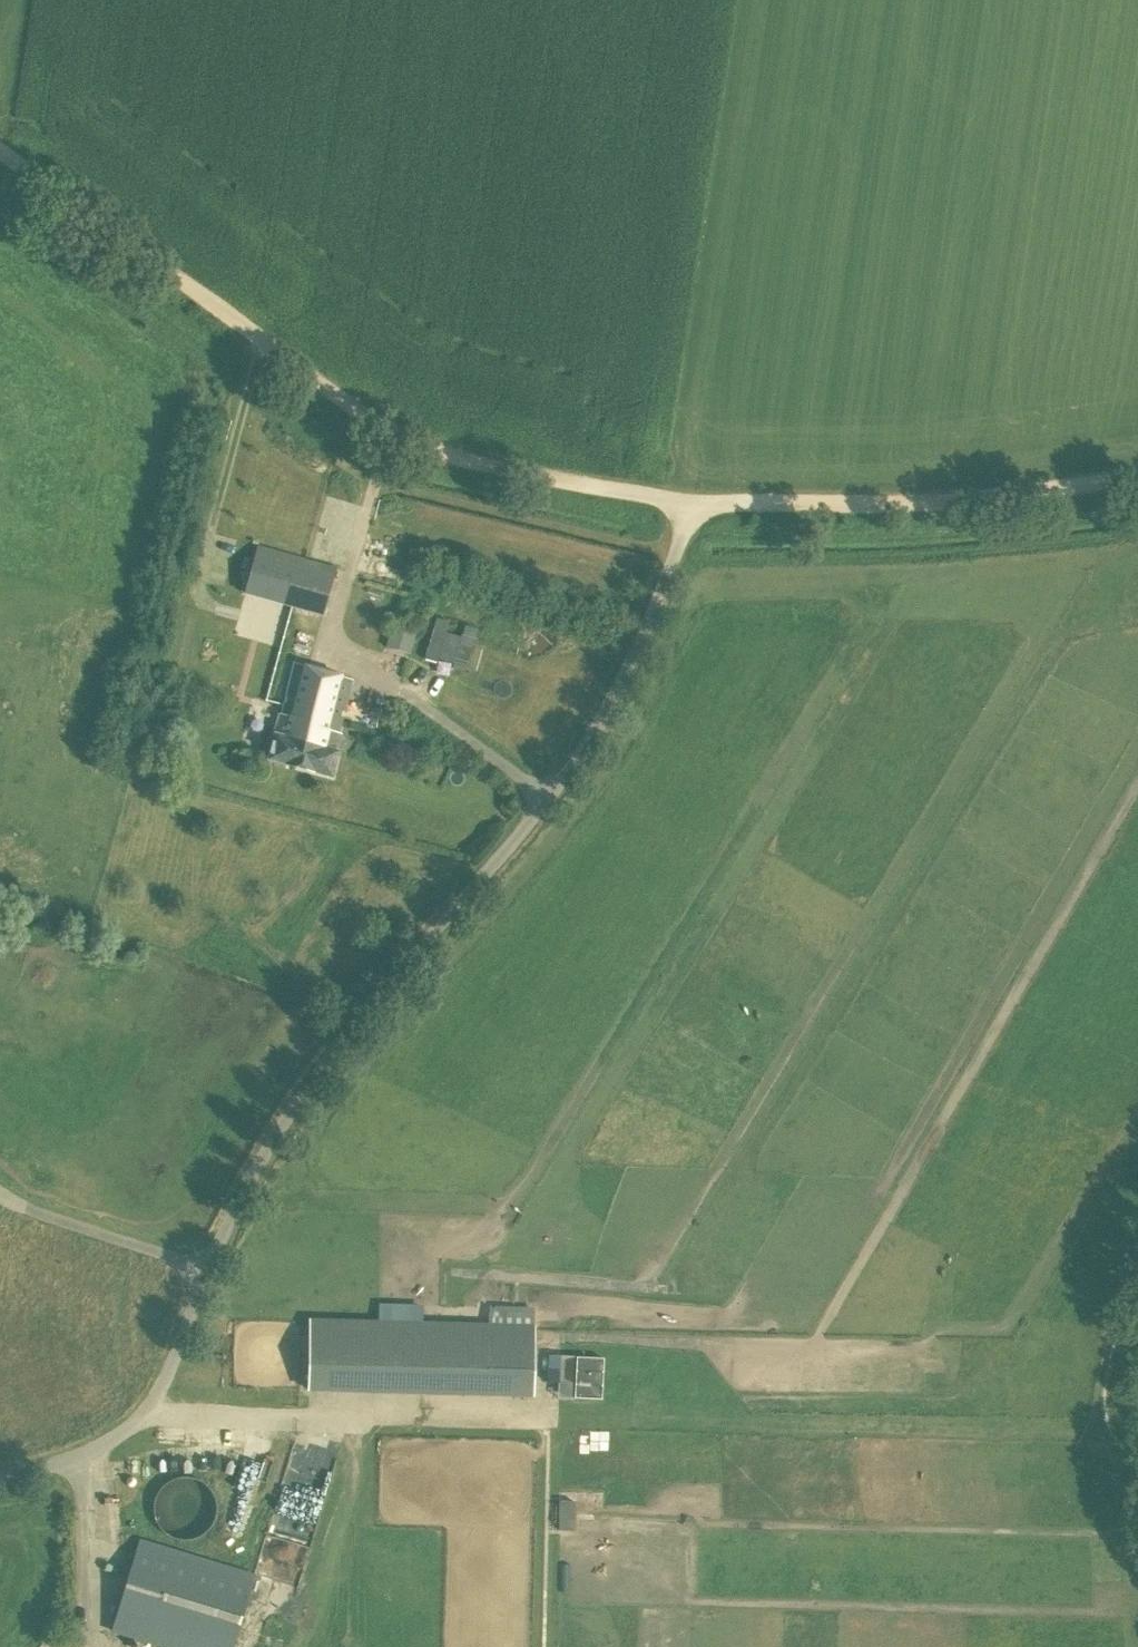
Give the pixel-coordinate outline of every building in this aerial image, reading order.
[(319,614),(331,567),(255,547),(242,594),(319,614)] [(418,650),(422,630),(399,625),(395,645),(418,650)] [(267,733),(261,756),(266,757),(265,760),(297,769),(330,777),(337,751),(336,751),(340,735),(336,734),(350,680),(321,672),(292,664),(279,715),(276,715),(271,734),(267,733)] [(307,1377),(532,1385),(535,1317),(309,1309),(307,1377)] [(601,1399),(603,1358),(560,1356),(559,1381),(575,1382),(574,1398),(601,1399)] [(303,1471),(295,1469),(282,1516),(312,1524),(330,1460),(308,1454),(303,1471)] [(185,1541),(189,1541),(194,1540),(198,1538),(202,1535),(206,1532),(209,1528),(211,1524),(213,1520),(214,1516),(215,1512),(215,1508),(215,1503),(213,1499),(212,1494),(209,1490),(206,1487),(202,1484),(198,1481),(194,1479),(190,1478),(186,1477),(183,1477),(179,1477),(176,1478),(172,1479),(168,1481),(164,1483),(160,1487),(157,1491),(155,1494),(153,1497),(152,1501),(151,1505),(151,1509),(151,1512),(152,1516),(153,1520),(154,1523),(157,1528),(160,1532),(164,1535),(167,1537),(171,1539),(174,1540),(177,1541),(181,1541),(185,1541)] [(565,1493),(567,1521),(580,1520),(578,1492),(565,1493)] [(279,1536),(270,1549),(283,1557),(291,1545),(279,1536)] [(254,1575),(139,1540),(111,1630),(168,1646),(232,1646),(254,1575)] [(261,1640),(263,1612),(248,1611),(246,1639),(261,1640)]
